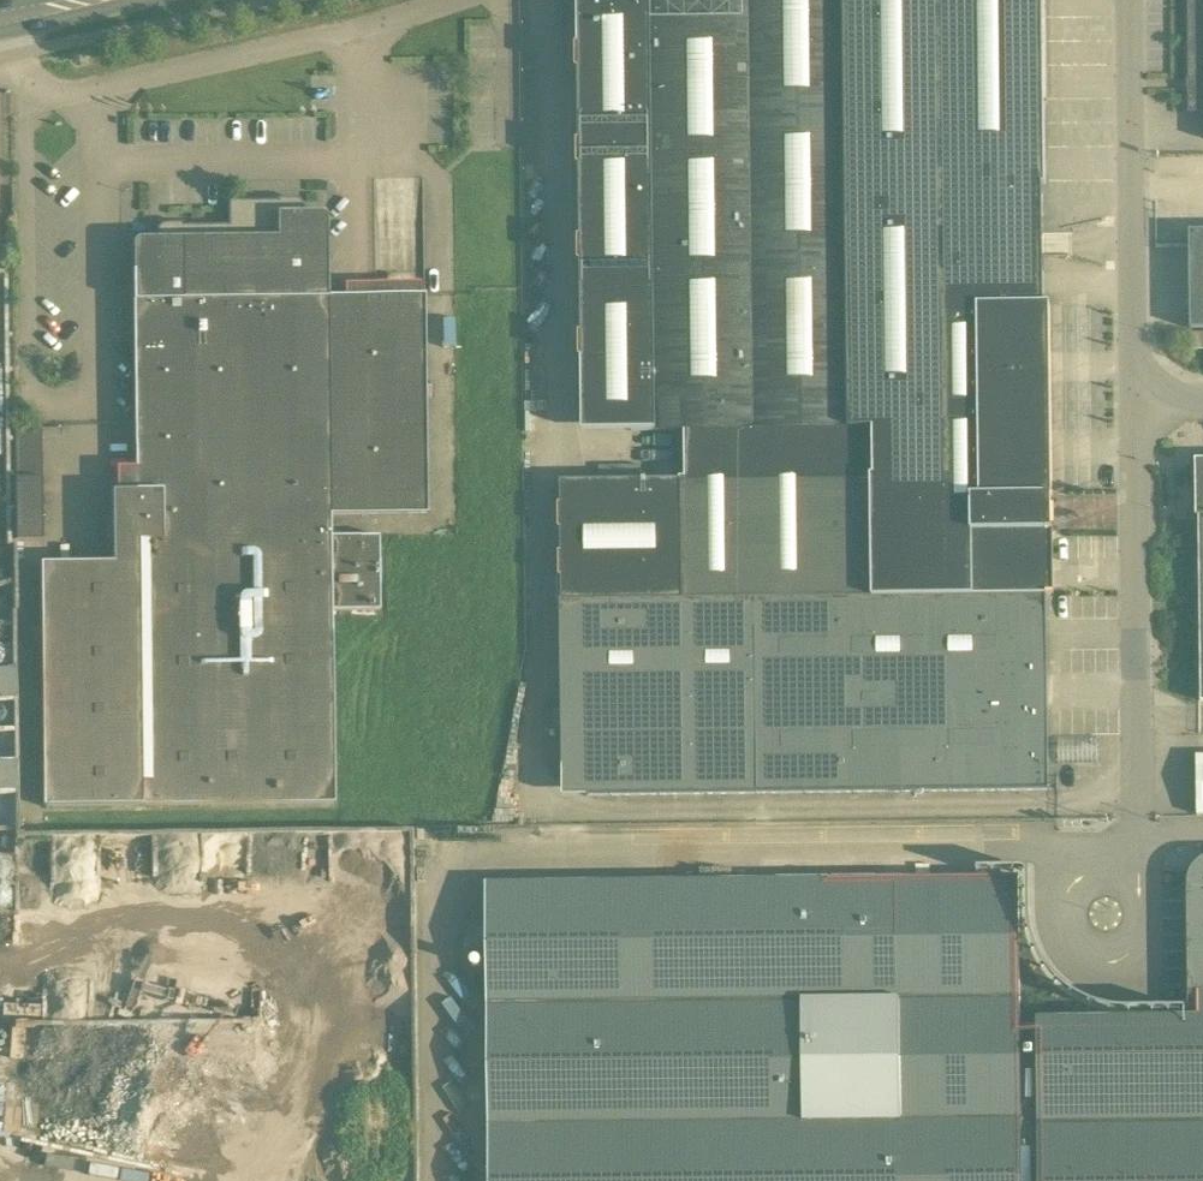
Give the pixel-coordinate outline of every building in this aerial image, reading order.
[(1046,595),(1040,234),(1037,0),(577,0),(582,431),(685,430),(686,478),(681,478),(681,480),(560,481),(561,601),(560,601),(562,796),(1048,791),(1047,703),(1057,703),(1057,682),(1047,682),(1046,595)] [(1187,114),(1202,113),(1202,0),(1187,0),(1187,114)] [(136,239),(135,242),(135,467),(116,468),(116,491),(111,491),(112,563),(40,564),(42,807),(333,804),(334,612),(379,611),(378,536),(332,537),(332,515),(428,514),(426,298),(425,296),(423,295),(330,296),(329,215),(328,213),(326,212),(292,213),(292,203),(291,201),(289,201),(231,201),(231,225),(175,226),(172,227),(171,229),(172,238),(138,238),(136,239)] [(1189,231),(1190,328),(1202,328),(1202,230),(1189,231)] [(1202,349),(1202,333),(1190,333),(1191,349),(1202,349)] [(41,427),(15,427),(17,540),(43,539),(41,427)] [(1194,459),(1195,516),(1197,516),(1200,701),(1202,701),(1202,459),(1194,459)] [(15,792),(11,665),(0,666),(0,793),(15,792)] [(1198,860),(1192,867),(1187,875),(1186,885),(1187,1017),(1036,1019),(1036,1026),(1020,1026),(1018,877),(535,883),(485,884),(490,1180),(1202,1180),(1202,857),(1198,860)] [(93,1018),(149,1037),(153,1025),(191,1038),(194,1030),(204,1033),(210,1016),(225,1022),(232,1000),(151,973),(147,985),(132,980),(123,1008),(99,1000),(93,1018)] [(59,1020),(84,1019),(82,987),(58,989),(59,1020)]
